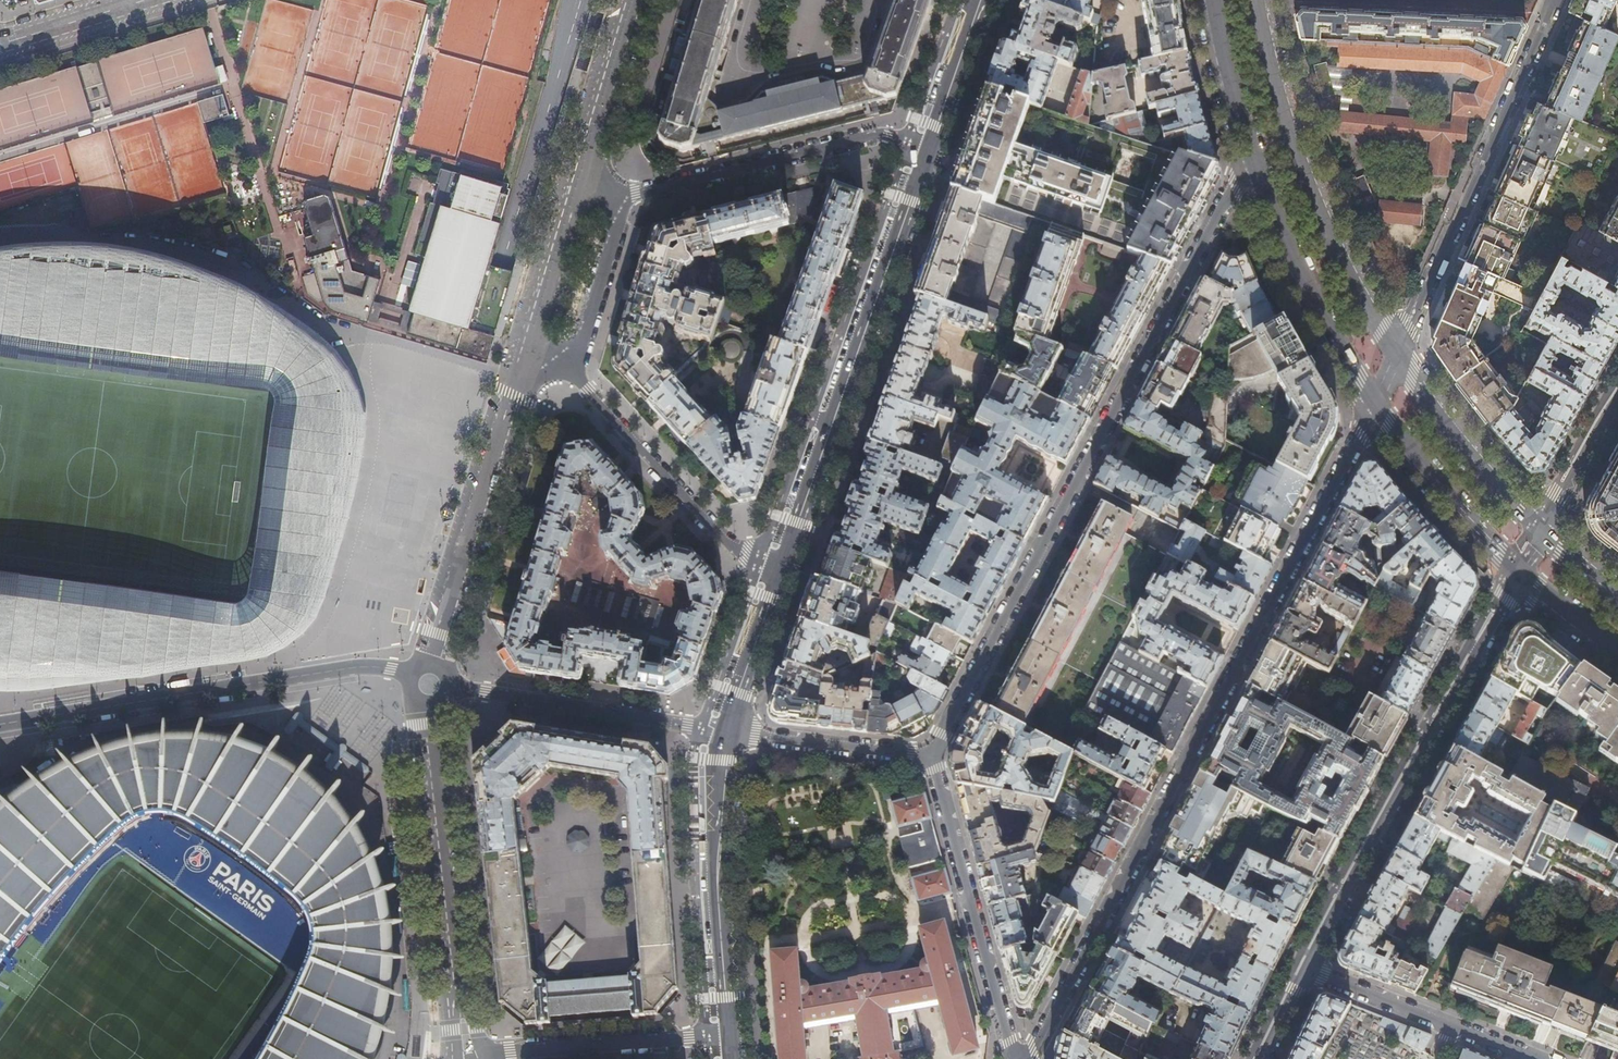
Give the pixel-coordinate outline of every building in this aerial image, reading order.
[(737,136),(759,131),(759,132),(803,122),(842,112),(843,110),(858,106),(884,99),(887,101),(897,97),(924,21),(932,0),(894,0),(867,77),(836,84),(820,79),(761,93),(753,105),(720,113),(708,100),(738,0),(701,0),(698,8),(683,58),(668,110),(659,138),(666,146),(683,151),(693,149),(693,147),(737,136)] [(1088,22),(1064,14),(1025,0),(1022,11),(1028,14),(1024,23),(1019,37),(1014,34),(1009,46),(1059,63),(1073,68),(1078,53),(1079,52),(1077,48),(1065,44),(1063,50),(1051,46),(1057,27),(1061,26),(1078,31),(1078,32),(1083,30),(1082,30),(1084,26),(1087,27),(1088,22)] [(1025,0),(1064,14),(1068,3),(1059,0),(1025,0)] [(1068,3),(1064,14),(1088,22),(1098,26),(1101,17),(1094,15),(1094,14),(1087,11),(1091,0),(1069,0),(1068,3)] [(1177,0),(1143,0),(1154,62),(1187,55),(1178,6),(1177,0)] [(1568,11),(1584,18),(1604,27),(1615,0),(1573,0),(1568,11)] [(1492,57),(1509,65),(1517,45),(1526,26),(1521,18),(1487,16),(1420,13),(1359,10),(1301,7),(1295,14),(1299,31),(1300,38),(1318,39),(1319,23),(1331,24),(1331,31),(1348,33),(1348,36),(1336,35),(1336,40),(1356,41),(1357,30),(1386,32),(1386,34),(1395,35),(1395,32),(1403,33),(1402,44),(1422,45),(1422,34),(1430,34),(1430,37),(1439,37),(1439,35),(1461,36),(1461,37),(1481,38),(1497,45),(1492,57)] [(1604,27),(1584,18),(1575,37),(1568,54),(1556,81),(1545,105),(1580,120),(1617,35),(1617,33),(1604,27)] [(220,83),(208,43),(213,42),(209,31),(205,32),(203,27),(0,88),(0,148),(220,83)] [(1468,47),(1422,45),(1402,44),(1356,41),(1336,40),(1327,39),(1327,46),(1339,46),(1338,66),(1461,72),(1480,81),(1474,95),(1455,94),(1453,115),(1468,116),(1485,118),(1491,103),(1509,65),(1492,57),(1486,55),(1474,50),(1468,47)] [(1004,96),(1007,90),(1017,93),(1014,100),(1042,109),(1059,63),(1009,46),(1003,44),(1000,50),(998,57),(995,67),(986,90),(1004,96)] [(1474,50),(1486,55),(1489,49),(1477,44),(1474,50)] [(994,46),(990,62),(995,63),(1000,47),(994,46)] [(1193,79),(1187,55),(1154,62),(1138,65),(1141,78),(1161,75),(1163,73),(1162,71),(1165,70),(1167,78),(1163,79),(1162,80),(1161,82),(1161,84),(1162,86),(1164,87),(1165,87),(1169,86),(1171,95),(1169,96),(1168,94),(1165,93),(1146,97),(1149,110),(1155,108),(1197,97),(1193,79)] [(1334,93),(1326,61),(1313,65),(1322,96),(1334,93)] [(1093,75),(1108,72),(1107,69),(1101,65),(1094,66),(1093,75)] [(1125,68),(1108,72),(1093,75),(1092,85),(1099,84),(1102,86),(1108,108),(1104,109),(1107,121),(1114,119),(1136,113),(1134,105),(1130,103),(1124,80),(1127,76),(1125,68)] [(1092,85),(1093,75),(1079,71),(1076,80),(1079,81),(1066,118),(1089,126),(1089,119),(1083,117),(1087,105),(1091,106),(1092,85)] [(962,169),(959,171),(957,173),(951,190),(1038,221),(1053,226),(1084,237),(1105,244),(1123,250),(1143,258),(1171,267),(1187,238),(1216,184),(1211,181),(1218,168),(1218,167),(1188,158),(1175,154),(1153,147),(1143,144),(1117,135),(1089,126),(1066,118),(1042,109),(1014,100),(1004,96),(986,90),(977,118),(963,157),(970,160),(967,169),(964,169),(962,169)] [(224,95),(199,103),(205,124),(230,116),(224,95)] [(1202,112),(1197,97),(1155,108),(1158,118),(1176,113),(1180,126),(1162,131),(1164,139),(1170,137),(1182,134),(1207,128),(1202,112)] [(1545,105),(1538,102),(1533,112),(1519,144),(1555,160),(1601,180),(1614,155),(1617,147),(1617,136),(1580,120),(1545,105)] [(1427,174),(1447,176),(1451,143),(1464,145),(1468,116),(1453,115),(1453,123),(1336,109),(1334,129),(1431,141),(1427,174)] [(1142,111),(1136,113),(1114,119),(1117,135),(1143,144),(1153,147),(1155,141),(1142,139),(1142,137),(1148,136),(1142,111)] [(1212,147),(1207,128),(1182,134),(1188,152),(1189,152),(1188,158),(1218,167),(1212,147)] [(1175,154),(1170,137),(1164,139),(1155,141),(1153,147),(1175,154)] [(1555,160),(1519,144),(1510,164),(1497,193),(1533,209),(1555,160)] [(56,196),(54,186),(76,181),(74,170),(64,171),(59,145),(0,156),(0,207),(56,196)] [(499,186),(440,168),(436,183),(438,183),(433,203),(430,202),(415,254),(425,257),(409,310),(415,312),(408,333),(488,357),(495,336),(469,328),(501,222),(500,222),(505,206),(510,189),(507,188),(509,184),(501,181),(499,186)] [(1377,202),(1365,176),(1357,180),(1356,178),(1354,179),(1355,181),(1354,181),(1365,207),(1377,202)] [(859,206),(863,196),(836,187),(780,344),(807,353),(835,275),(844,249),(859,206)] [(816,206),(822,192),(815,189),(812,189),(797,193),(797,198),(797,211),(800,211),(800,202),(807,202),(816,206)] [(937,232),(921,277),(915,294),(921,297),(988,321),(1001,325),(1038,221),(951,190),(937,232)] [(797,193),(705,216),(712,244),(797,223),(797,211),(797,198),(797,193)] [(1539,212),(1533,209),(1497,193),(1491,206),(1483,221),(1522,238),(1526,240),(1539,212)] [(331,309),(335,311),(360,319),(359,320),(367,322),(381,279),(353,270),(331,200),(321,195),(311,198),(306,208),(314,234),(304,237),(310,257),(306,258),(307,262),(312,261),(322,296),(324,301),(327,305),(331,309)] [(1599,230),(1617,240),(1617,196),(1599,230)] [(1378,220),(1419,225),(1422,206),(1381,201),(1378,220)] [(614,363),(614,367),(616,369),(630,384),(641,396),(648,404),(676,379),(678,377),(679,377),(671,369),(668,371),(660,363),(660,361),(662,360),(664,358),(665,356),(665,353),(664,351),(662,349),(660,348),(657,348),(663,325),(661,325),(663,317),(666,316),(668,316),(668,319),(668,321),(670,322),(672,323),(673,323),(675,323),(676,322),(678,319),(679,320),(676,330),(710,342),(717,322),(725,301),(689,289),(685,301),(684,300),(684,298),(683,296),(682,294),(680,294),(678,293),(677,294),(674,295),(674,297),(672,296),(671,294),(673,286),(676,287),(682,266),(684,265),(685,266),(687,266),(688,266),(690,266),(691,264),(691,263),(691,260),(690,259),(693,257),(703,255),(704,259),(715,256),(712,244),(705,216),(672,224),(659,227),(656,228),(655,230),(653,232),(653,233),(648,250),(634,295),(620,342),(614,361),(614,363)] [(1576,228),(1570,239),(1561,256),(1566,258),(1581,267),(1607,281),(1615,285),(1617,287),(1617,240),(1599,230),(1580,219),(1576,228)] [(1522,238),(1483,221),(1472,246),(1466,261),(1504,278),(1522,238)] [(1084,237),(1053,226),(1016,331),(1015,334),(1019,335),(1047,345),(1084,237)] [(1123,250),(1105,244),(1102,253),(1120,259),(1123,250)] [(9,690),(28,689),(44,688),(117,678),(269,654),(288,643),(303,632),(316,617),(325,596),(348,518),(358,477),(361,463),(365,435),(366,412),(359,389),(349,368),(336,350),(328,342),(308,326),(277,305),(240,284),(216,275),(181,264),(154,259),(80,248),(55,246),(24,246),(9,246),(0,248),(0,345),(84,356),(266,381),(270,382),(273,384),(276,387),(279,391),(281,395),(282,400),(257,588),(256,593),(255,597),(251,601),(247,605),(241,607),(236,607),(0,576),(0,690),(9,690)] [(840,278),(850,251),(844,249),(835,275),(840,278)] [(1203,278),(1206,279),(1234,294),(1235,293),(1259,282),(1252,266),(1247,255),(1239,259),(1238,258),(1233,258),(1232,258),(1224,254),(1219,262),(1213,274),(1206,272),(1203,278)] [(1566,258),(1561,256),(1544,289),(1557,296),(1560,290),(1559,285),(1562,284),(1563,283),(1587,296),(1587,295),(1597,300),(1597,303),(1599,305),(1598,307),(1595,309),(1591,315),(1617,329),(1617,287),(1615,285),(1613,289),(1615,290),(1614,293),(1603,287),(1607,281),(1581,267),(1579,271),(1569,265),(1565,267),(1563,265),(1566,258)] [(1171,267),(1143,258),(1135,274),(1132,272),(1126,283),(1129,285),(1107,325),(1104,323),(1099,334),(1101,335),(1093,351),(1071,344),(1068,352),(1078,356),(1082,357),(1117,369),(1141,325),(1171,267)] [(1504,278),(1466,261),(1456,282),(1438,322),(1433,335),(1435,336),(1431,345),(1437,353),(1455,379),(1485,357),(1471,337),(1492,290),(1533,309),(1541,294),(1504,278)] [(1233,304),(1234,294),(1206,279),(1187,315),(1173,342),(1195,354),(1199,347),(1200,347),(1204,341),(1203,340),(1206,333),(1208,334),(1211,328),(1210,326),(1222,304),(1233,304)] [(1263,292),(1259,282),(1235,293),(1244,313),(1267,301),(1263,292)] [(1541,294),(1533,309),(1525,325),(1530,328),(1534,327),(1551,336),(1552,335),(1603,363),(1612,346),(1617,336),(1617,329),(1591,315),(1588,321),(1588,325),(1587,327),(1584,327),(1582,328),(1581,324),(1561,312),(1557,314),(1549,309),(1549,307),(1549,306),(1549,304),(1549,303),(1553,302),(1557,296),(1544,289),(1541,294)] [(985,330),(988,321),(921,297),(912,322),(903,348),(931,359),(939,337),(937,336),(943,318),(946,317),(950,318),(948,323),(968,330),(970,325),(985,330)] [(749,320),(730,314),(735,302),(726,298),(725,301),(717,322),(745,331),(749,320)] [(1267,302),(1267,301),(1244,313),(1246,318),(1243,319),(1246,326),(1249,324),(1254,333),(1277,321),(1272,311),(1271,309),(1273,308),(1269,301),(1267,302)] [(1284,318),(1277,321),(1254,333),(1231,345),(1230,370),(1229,376),(1239,377),(1244,377),(1251,376),(1261,373),(1272,367),(1278,379),(1308,363),(1296,341),(1284,318)] [(1047,345),(1019,335),(1015,343),(1026,348),(1025,349),(1028,354),(1022,367),(1022,366),(1017,368),(1016,368),(1005,363),(1000,373),(1013,380),(1039,394),(1049,376),(1052,377),(1054,372),(1051,371),(1062,350),(1047,345)] [(1603,363),(1552,335),(1551,336),(1547,345),(1534,367),(1585,395),(1595,377),(1603,363)] [(792,396),(807,353),(780,344),(771,340),(744,417),(780,430),(792,396)] [(1195,354),(1173,342),(1170,340),(1162,355),(1157,365),(1188,381),(1201,357),(1195,354)] [(737,344),(734,343),(733,342),(731,342),(729,342),(727,343),(724,346),(723,349),(723,351),(724,354),(725,356),(729,358),(731,359),(735,358),(737,356),(739,353),(739,350),(739,346),(737,344)] [(924,380),(931,359),(903,348),(895,371),(885,399),(937,419),(951,425),(955,413),(941,407),(942,402),(923,396),(921,400),(916,399),(915,396),(921,379),(924,380)] [(1077,359),(1078,356),(1068,352),(1065,351),(1064,355),(1066,357),(1075,360),(1077,359)] [(705,353),(679,377),(678,377),(682,381),(708,357),(705,353)] [(1000,373),(1005,363),(1006,361),(992,356),(991,360),(986,359),(979,377),(995,383),(1000,373)] [(1485,357),(1455,379),(1472,400),(1490,423),(1511,405),(1512,404),(1517,396),(1508,391),(1503,384),(1506,382),(1499,373),(1498,373),(1487,359),(1489,358),(1487,356),(1485,357)] [(1117,369),(1082,357),(1069,380),(1066,379),(1062,387),(1065,389),(1057,404),(1060,405),(1090,421),(1104,396),(1117,369)] [(1318,379),(1308,363),(1278,379),(1277,379),(1287,398),(1285,400),(1288,405),(1290,404),(1299,419),(1298,419),(1299,421),(1300,421),(1293,434),(1291,433),(1287,439),(1290,441),(1276,467),(1307,483),(1311,475),(1321,457),(1332,436),(1333,433),(1334,429),(1334,418),(1334,414),(1333,405),(1332,402),(1318,379)] [(1188,381),(1157,365),(1147,383),(1138,401),(1157,411),(1161,405),(1169,409),(1172,405),(1174,406),(1176,400),(1175,399),(1177,395),(1181,397),(1189,382),(1188,381)] [(1229,376),(1230,370),(1220,367),(1207,391),(1211,393),(1228,403),(1229,376)] [(1577,410),(1585,395),(1534,367),(1526,381),(1552,395),(1550,399),(1549,399),(1542,412),(1531,401),(1529,403),(1535,409),(1541,415),(1550,420),(1551,419),(1556,421),(1557,419),(1568,426),(1577,410)] [(995,383),(979,377),(974,391),(979,393),(977,398),(987,401),(988,399),(995,383)] [(687,392),(676,379),(648,404),(667,425),(687,446),(715,422),(702,408),(700,411),(695,406),(698,404),(691,397),(689,399),(685,395),(687,392)] [(1047,398),(1039,394),(1013,380),(1000,405),(988,399),(987,401),(976,424),(991,432),(989,437),(990,442),(988,447),(1007,456),(1009,454),(1011,451),(1013,446),(1016,440),(1025,445),(1027,447),(1030,449),(1032,450),(1036,450),(1044,455),(1048,458),(1051,459),(1054,460),(1060,463),(1057,469),(1063,472),(1075,450),(1090,421),(1060,405),(1053,416),(1050,415),(1046,415),(1043,417),(1041,420),(1036,418),(1036,417),(1029,413),(1038,398),(1045,402),(1047,398)] [(1226,446),(1228,403),(1211,393),(1209,423),(1203,435),(1210,438),(1226,446)] [(934,432),(937,419),(885,399),(877,421),(869,443),(889,450),(899,454),(903,456),(905,450),(910,451),(913,442),(914,442),(917,433),(912,431),(914,425),(934,432)] [(1157,411),(1138,401),(1128,420),(1123,428),(1188,459),(1185,465),(1184,464),(1174,482),(1175,483),(1170,491),(1124,467),(1125,466),(1108,457),(1106,462),(1094,485),(1114,495),(1116,490),(1118,490),(1119,491),(1131,497),(1134,497),(1134,496),(1145,502),(1141,509),(1158,519),(1166,505),(1177,510),(1181,503),(1192,509),(1201,492),(1193,488),(1194,485),(1196,486),(1198,482),(1196,481),(1198,479),(1206,483),(1215,466),(1204,460),(1208,453),(1196,446),(1203,435),(1186,426),(1182,434),(1170,428),(1171,427),(1170,425),(1159,419),(1158,421),(1157,419),(1160,413),(1157,411)] [(1533,415),(1535,409),(1529,403),(1526,406),(1533,415)] [(1511,405),(1490,423),(1500,436),(1513,450),(1523,442),(1521,438),(1529,431),(1521,422),(1523,420),(1511,405)] [(1535,409),(1533,415),(1540,419),(1535,429),(1536,433),(1533,436),(1529,431),(1521,438),(1523,442),(1513,450),(1531,470),(1544,468),(1556,448),(1568,426),(1557,419),(1556,421),(1551,419),(1550,420),(1541,415),(1535,409)] [(773,452),(780,430),(744,417),(742,416),(738,430),(741,444),(744,454),(746,454),(749,457),(753,466),(766,471),(773,452)] [(717,420),(715,422),(687,446),(701,462),(718,480),(728,471),(729,461),(731,457),(733,456),(731,446),(732,445),(729,431),(717,420)] [(944,462),(941,470),(942,471),(952,474),(963,450),(969,437),(972,432),(956,426),(953,436),(949,435),(940,461),(944,462)] [(1223,451),(1226,446),(1210,438),(1208,442),(1223,451)] [(854,550),(863,553),(864,555),(863,559),(869,561),(888,569),(892,558),(890,553),(875,548),(880,533),(883,534),(885,530),(882,530),(883,525),(918,536),(919,533),(921,533),(923,525),(922,525),(924,520),(925,520),(928,512),(927,512),(928,509),(893,497),(894,491),(898,493),(899,489),(896,488),(901,473),(936,485),(942,471),(941,470),(903,456),(899,454),(897,461),(894,462),(885,459),(889,450),(869,443),(868,447),(867,447),(864,455),(865,455),(864,457),(866,458),(865,459),(869,460),(865,472),(859,488),(855,487),(853,487),(852,488),(852,489),(851,489),(849,496),(848,500),(847,500),(845,507),(845,509),(847,510),(847,511),(850,512),(846,525),(841,540),(837,538),(837,539),(835,539),(834,540),(833,541),(831,547),(853,555),(854,550)] [(685,619),(680,632),(677,631),(676,634),(678,634),(677,636),(681,638),(679,643),(680,643),(703,650),(709,632),(722,595),(719,581),(716,578),(712,574),(692,552),(686,551),(677,549),(647,559),(638,549),(631,541),(643,512),(642,503),(641,497),(608,463),(591,444),(565,449),(559,467),(555,481),(553,489),(552,489),(547,508),(547,509),(542,525),(541,525),(539,532),(536,544),(536,545),(534,553),(533,552),(522,590),(506,647),(520,670),(525,671),(544,674),(578,680),(579,678),(580,678),(583,665),(581,663),(581,662),(582,655),(591,657),(615,661),(626,662),(625,670),(624,670),(623,671),(622,671),(620,684),(621,687),(638,689),(642,663),(644,650),(645,646),(642,645),(641,649),(629,647),(630,644),(633,644),(633,642),(633,641),(633,638),(630,637),(631,634),(623,633),(623,635),(594,630),(594,628),(586,627),(586,630),(583,630),(582,636),(585,636),(584,640),(570,638),(570,635),(568,634),(568,638),(567,641),(564,641),(562,650),(550,649),(549,651),(541,650),(541,646),(538,646),(538,647),(533,646),(535,638),(536,639),(537,635),(533,635),(536,626),(539,627),(543,612),(545,613),(550,596),(554,597),(555,592),(549,591),(552,579),(554,580),(558,581),(558,578),(555,577),(560,560),(557,560),(558,555),(563,557),(564,554),(565,554),(566,552),(562,551),(566,538),(569,539),(570,535),(571,536),(572,533),(568,532),(572,530),(575,520),(573,517),(573,516),(577,517),(577,514),(576,514),(577,511),(575,510),(578,498),(579,499),(580,495),(579,495),(580,493),(577,493),(579,487),(578,486),(580,479),(585,480),(586,478),(589,476),(590,477),(589,480),(593,484),(590,487),(592,490),(592,489),(596,493),(595,493),(597,495),(601,492),(601,493),(590,503),(598,512),(609,501),(609,505),(613,501),(615,503),(616,512),(615,514),(612,513),(611,514),(612,516),(606,529),(603,528),(601,531),(601,534),(605,533),(606,537),(605,537),(606,544),(606,549),(607,549),(607,552),(604,553),(605,556),(607,559),(610,557),(630,578),(627,581),(629,583),(630,582),(636,584),(637,581),(647,584),(647,583),(651,584),(650,588),(652,589),(656,587),(654,583),(668,579),(667,576),(672,575),(685,578),(693,586),(696,602),(695,605),(691,604),(691,606),(693,607),(690,614),(687,613),(684,612),(683,614),(684,615),(683,618),(685,619)] [(986,451),(985,451),(981,452),(978,457),(963,450),(952,474),(954,475),(953,477),(962,481),(949,505),(982,522),(985,517),(978,514),(985,500),(993,504),(994,503),(997,504),(996,507),(997,512),(999,516),(1001,517),(995,528),(1001,532),(1007,534),(1025,544),(1041,514),(1052,494),(1046,491),(1043,496),(1036,493),(1034,491),(1032,489),(1029,488),(1026,488),(1018,483),(1016,481),(1014,480),(1011,479),(1009,479),(998,473),(1002,467),(1005,463),(1006,460),(1007,456),(988,447),(986,451)] [(1601,478),(1592,495),(1590,499),(1588,505),(1588,508),(1588,514),(1590,523),(1592,527),(1594,529),(1597,532),(1599,535),(1606,540),(1617,550),(1617,448),(1601,478)] [(1218,461),(1222,453),(1218,451),(1214,459),(1218,461)] [(749,457),(729,461),(728,471),(718,480),(726,488),(739,503),(756,499),(760,489),(766,471),(753,466),(749,457)] [(1349,490),(1339,510),(1360,521),(1366,509),(1370,508),(1370,509),(1377,508),(1377,507),(1383,514),(1370,526),(1379,531),(1408,504),(1392,484),(1376,464),(1362,465),(1349,490)] [(1260,469),(1253,465),(1231,505),(1277,529),(1282,520),(1286,522),(1289,516),(1301,494),(1307,483),(1276,467),(1270,477),(1258,471),(1260,469)] [(1203,490),(1201,492),(1192,509),(1190,514),(1185,522),(1204,532),(1211,536),(1225,543),(1243,553),(1260,562),(1264,554),(1277,529),(1231,505),(1203,490)] [(1001,532),(995,528),(982,522),(949,505),(942,501),(938,510),(951,516),(945,526),(943,524),(917,572),(912,569),(909,576),(909,577),(915,580),(928,586),(931,580),(941,585),(938,591),(963,604),(968,595),(973,598),(968,607),(987,616),(1006,580),(1025,544),(1007,534),(1002,543),(997,540),(1001,532)] [(1414,510),(1409,504),(1408,504),(1379,531),(1380,549),(1393,548),(1394,547),(1395,546),(1395,545),(1394,533),(1397,531),(1400,535),(1397,538),(1402,544),(1401,544),(1407,551),(1430,529),(1431,529),(1425,523),(1420,518),(1414,510)] [(1007,694),(996,713),(1026,729),(1038,735),(1064,749),(1071,737),(1086,709),(1089,703),(1120,644),(1129,628),(1133,620),(1141,606),(1147,594),(1154,580),(1159,572),(1167,556),(1126,535),(1133,521),(1106,507),(1104,510),(1093,531),(1071,573),(1052,609),(1029,651),(1007,694)] [(1333,552),(1334,550),(1341,554),(1347,560),(1353,563),(1377,583),(1382,573),(1381,560),(1380,549),(1379,531),(1370,526),(1360,521),(1339,510),(1330,527),(1320,545),(1333,552)] [(1185,522),(1190,514),(1185,511),(1179,522),(1184,525),(1185,522)] [(1181,530),(1183,527),(1167,518),(1165,522),(1181,530)] [(1204,532),(1185,522),(1184,525),(1183,527),(1181,530),(1186,533),(1177,549),(1172,546),(1167,555),(1174,559),(1186,565),(1187,565),(1204,532)] [(1443,542),(1430,529),(1407,551),(1396,561),(1384,572),(1390,576),(1393,576),(1396,576),(1407,565),(1414,558),(1417,560),(1418,559),(1422,563),(1420,565),(1424,569),(1423,570),(1411,581),(1410,585),(1410,586),(1421,592),(1422,591),(1430,576),(1453,553),(1443,542)] [(1220,551),(1225,543),(1211,536),(1207,544),(1220,551)] [(1332,555),(1333,552),(1320,545),(1308,568),(1301,582),(1361,614),(1370,596),(1374,588),(1377,583),(1353,563),(1347,560),(1338,558),(1332,555)] [(863,559),(853,555),(831,547),(826,562),(820,580),(860,592),(871,596),(872,593),(865,590),(864,591),(859,589),(863,579),(870,581),(873,574),(865,572),(869,561),(863,559)] [(1271,568),(1260,562),(1243,553),(1239,561),(1243,563),(1240,568),(1237,567),(1235,571),(1238,572),(1234,578),(1215,568),(1210,577),(1223,584),(1229,587),(1254,600),(1260,589),(1271,568)] [(1471,572),(1453,553),(1430,576),(1439,581),(1440,580),(1444,584),(1441,587),(1440,587),(1439,587),(1438,588),(1436,593),(1436,594),(1437,595),(1426,616),(1455,631),(1468,607),(1477,590),(1475,576),(1471,572)] [(1167,555),(1167,556),(1159,572),(1162,574),(1169,562),(1172,563),(1174,559),(1167,555)] [(1394,559),(1381,560),(1382,573),(1384,572),(1396,561),(1394,559)] [(1206,575),(1187,565),(1186,565),(1178,580),(1174,578),(1164,581),(1162,584),(1154,580),(1147,594),(1152,597),(1147,609),(1141,606),(1133,620),(1141,624),(1140,627),(1143,637),(1148,640),(1139,654),(1159,664),(1164,654),(1184,665),(1187,668),(1182,677),(1207,689),(1213,677),(1224,656),(1222,654),(1220,657),(1158,625),(1173,598),(1234,629),(1233,632),(1236,633),(1254,600),(1229,587),(1225,595),(1221,595),(1201,585),(1206,575)] [(905,585),(909,577),(909,576),(890,569),(879,598),(884,600),(897,604),(905,585)] [(1390,576),(1384,572),(1382,573),(1377,583),(1374,588),(1388,596),(1407,606),(1412,598),(1416,600),(1421,592),(1410,586),(1407,591),(1391,582),(1393,576),(1390,576)] [(1223,584),(1210,577),(1208,582),(1221,588),(1223,584)] [(858,607),(855,606),(860,592),(820,580),(815,578),(808,599),(800,620),(845,636),(849,624),(853,625),(855,623),(860,610),(858,607)] [(609,587),(584,580),(576,608),(601,615),(609,587)] [(938,591),(928,586),(915,580),(911,588),(905,585),(897,604),(909,610),(916,596),(932,604),(933,603),(951,613),(953,619),(950,624),(947,622),(943,629),(961,638),(972,644),(980,629),(987,616),(968,607),(963,604),(938,591)] [(1293,597),(1285,612),(1289,614),(1289,613),(1295,615),(1302,618),(1301,620),(1320,631),(1321,628),(1318,626),(1319,624),(1319,622),(1313,619),(1316,608),(1316,607),(1321,603),(1325,613),(1344,623),(1343,625),(1347,627),(1339,641),(1344,644),(1361,614),(1301,582),(1293,597)] [(1384,604),(1388,596),(1374,588),(1370,596),(1384,604)] [(1428,594),(1422,591),(1421,592),(1416,600),(1411,608),(1418,612),(1428,594)] [(659,602),(634,594),(626,623),(650,630),(659,602)] [(897,604),(884,600),(876,616),(888,622),(889,622),(897,604)] [(1369,628),(1376,631),(1387,610),(1380,606),(1369,628)] [(1289,614),(1285,612),(1276,628),(1269,642),(1307,663),(1328,674),(1344,644),(1339,641),(1332,654),(1330,653),(1328,655),(1308,645),(1296,648),(1296,641),(1298,641),(1306,632),(1312,635),(1313,635),(1314,634),(1315,632),(1318,634),(1320,631),(1301,620),(1300,623),(1293,620),(1288,615),(1289,614)] [(882,636),(888,622),(876,616),(875,618),(873,619),(863,642),(877,646),(882,636)] [(1442,655),(1455,631),(1426,616),(1420,626),(1422,627),(1417,635),(1412,632),(1404,647),(1404,649),(1406,650),(1402,658),(1431,674),(1442,655)] [(863,642),(845,636),(800,620),(791,646),(785,663),(823,676),(823,681),(837,673),(834,667),(827,665),(822,663),(824,655),(837,649),(848,653),(854,665),(860,662),(875,655),(875,651),(877,646),(863,642)] [(888,640),(896,626),(889,622),(888,622),(882,636),(888,640)] [(957,647),(961,638),(943,629),(936,625),(927,642),(951,655),(953,655),(957,647)] [(1133,630),(1129,628),(1120,644),(1127,648),(1129,643),(1127,642),(1133,630)] [(562,639),(540,634),(538,641),(560,646),(562,639)] [(927,642),(917,637),(911,648),(912,652),(920,657),(944,669),(946,664),(951,655),(927,642)] [(1298,677),(1307,663),(1269,642),(1257,663),(1246,685),(1262,694),(1265,696),(1274,700),(1277,702),(1283,706),(1290,692),(1293,693),(1301,679),(1298,677)] [(692,680),(703,650),(680,643),(673,663),(666,667),(642,663),(638,689),(654,692),(669,694),(692,680)] [(1127,648),(1120,644),(1089,703),(1086,709),(1105,719),(1166,751),(1172,754),(1183,735),(1189,722),(1195,711),(1207,689),(1182,677),(1176,673),(1163,667),(1159,664),(1139,654),(1127,648)] [(520,670),(506,647),(497,652),(509,672),(525,674),(525,671),(520,670)] [(882,665),(875,651),(875,655),(873,669),(882,665)] [(891,660),(875,651),(882,665),(891,660)] [(1569,681),(1579,667),(1580,666),(1563,653),(1548,672),(1554,677),(1550,683),(1534,704),(1546,711),(1555,700),(1569,681)] [(862,664),(859,690),(832,688),(833,681),(850,673),(848,668),(837,673),(823,681),(822,689),(822,691),(821,703),(825,703),(825,710),(820,709),(819,727),(841,730),(867,733),(868,714),(862,714),(863,702),(870,703),(871,692),(873,669),(875,655),(860,662),(862,664)] [(939,678),(944,669),(920,657),(916,665),(905,660),(902,665),(911,670),(936,683),(939,678)] [(1418,697),(1431,674),(1402,658),(1397,667),(1399,668),(1386,692),(1384,691),(1379,702),(1407,717),(1418,697)] [(1166,662),(1163,667),(1176,673),(1179,668),(1166,662)] [(822,689),(823,681),(823,676),(785,663),(782,672),(780,675),(779,680),(776,689),(798,696),(799,696),(804,683),(806,682),(809,683),(809,685),(822,689)] [(1579,667),(1569,681),(1555,700),(1577,715),(1578,713),(1589,721),(1590,719),(1602,728),(1599,733),(1608,740),(1602,747),(1610,752),(1607,755),(1614,760),(1613,762),(1617,766),(1617,694),(1600,682),(1579,667)] [(936,683),(911,670),(907,678),(909,680),(909,681),(910,685),(922,691),(921,693),(941,703),(944,697),(948,690),(936,683)] [(1514,693),(1507,689),(1490,679),(1482,694),(1471,714),(1496,728),(1515,694),(1514,693)] [(1277,702),(1271,713),(1256,705),(1262,694),(1246,685),(1239,698),(1223,729),(1211,751),(1200,772),(1216,780),(1222,769),(1237,777),(1232,788),(1272,808),(1306,825),(1308,826),(1313,817),(1328,825),(1326,827),(1314,821),(1311,827),(1339,841),(1346,828),(1353,814),(1367,790),(1373,779),(1378,769),(1383,760),(1345,739),(1283,706),(1277,702)] [(820,709),(821,704),(796,701),(798,696),(776,689),(773,699),(768,712),(770,712),(772,712),(772,715),(773,716),(774,718),(776,719),(775,720),(775,721),(776,723),(819,727),(820,709)] [(871,692),(870,703),(868,714),(867,733),(879,734),(907,737),(902,729),(890,708),(889,707),(882,704),(879,699),(879,693),(871,692)] [(913,694),(912,696),(924,717),(929,725),(934,716),(941,703),(921,693),(919,692),(917,692),(913,694)] [(912,696),(890,708),(902,729),(915,722),(924,717),(912,696)] [(1260,704),(1269,708),(1274,700),(1265,696),(1260,704)] [(1407,717),(1379,702),(1369,696),(1345,739),(1383,760),(1395,738),(1407,717)] [(1026,729),(996,713),(978,703),(970,717),(960,737),(975,745),(974,747),(986,753),(997,731),(1009,737),(1012,744),(1009,750),(1007,754),(1003,752),(1002,755),(1006,756),(1005,757),(1027,765),(1029,760),(1049,755),(1058,760),(1053,774),(1064,778),(1074,754),(1064,749),(1038,735),(1033,736),(1030,739),(1023,736),(1024,735),(1023,734),(1026,729)] [(1527,746),(1546,711),(1534,704),(1531,703),(1511,737),(1527,746)] [(1496,728),(1471,714),(1462,730),(1453,747),(1478,761),(1496,728)] [(1071,737),(1064,749),(1074,754),(1127,782),(1144,791),(1150,781),(1149,780),(1148,779),(1152,771),(1157,760),(1158,761),(1159,760),(1161,761),(1166,751),(1105,719),(1098,732),(1122,744),(1121,745),(1122,746),(1124,750),(1122,753),(1120,752),(1119,755),(1120,758),(1116,759),(1114,758),(1114,759),(1071,737)] [(501,1005),(502,1005),(505,1004),(526,1022),(526,1024),(526,1025),(538,1024),(538,1025),(550,1024),(550,1016),(632,1009),(633,1016),(633,1017),(645,1016),(645,1015),(657,1014),(657,1010),(675,990),(678,990),(679,990),(667,841),(662,781),(668,780),(668,767),(661,758),(650,747),(513,724),(493,743),(473,762),(487,878),(501,1005)] [(376,1045),(381,1026),(384,1012),(387,993),(389,978),(390,959),(391,953),(390,939),(390,926),(386,907),(382,890),(380,880),(371,857),(369,854),(363,841),(356,828),(351,822),(342,811),(332,800),(326,794),(315,785),(304,776),(299,773),(286,764),(272,757),(267,754),(256,749),(245,745),(234,742),(218,739),(201,737),(197,737),(186,736),(175,736),(164,737),(137,742),(125,744),(113,746),(102,749),(71,763),(67,766),(54,772),(41,779),(35,783),(14,799),(10,801),(0,810),(0,937),(13,947),(68,879),(129,824),(139,818),(151,814),(167,814),(183,818),(212,835),(236,851),(268,874),(289,891),(303,903),(312,919),(314,931),(316,947),(311,964),(291,1007),(268,1049),(262,1058),(371,1058),(376,1045)] [(957,789),(965,787),(971,788),(1003,794),(1004,787),(1005,787),(1005,786),(1012,788),(1012,790),(1013,793),(1016,796),(1042,801),(1054,803),(1064,778),(1053,774),(1047,789),(1041,788),(1034,785),(1025,769),(1027,765),(1005,757),(1002,765),(1003,767),(1000,772),(995,776),(983,774),(982,759),(986,753),(974,747),(975,745),(960,737),(955,746),(953,751),(951,757),(951,764),(951,769),(952,772),(957,789)] [(1499,781),(1502,774),(1491,769),(1478,761),(1453,747),(1434,781),(1425,798),(1414,817),(1452,836),(1465,842),(1467,838),(1477,843),(1475,847),(1496,857),(1511,865),(1513,860),(1524,865),(1550,809),(1542,805),(1545,798),(1512,780),(1509,786),(1499,781)] [(1513,771),(1508,778),(1512,780),(1545,798),(1553,803),(1550,809),(1524,865),(1522,870),(1544,881),(1552,866),(1617,898),(1617,849),(1571,826),(1591,788),(1523,752),(1513,771)] [(1508,778),(1513,771),(1495,762),(1491,769),(1502,774),(1508,778)] [(1166,842),(1163,846),(1169,849),(1165,855),(1161,862),(1180,872),(1191,877),(1196,880),(1208,857),(1205,855),(1209,848),(1206,846),(1216,828),(1221,831),(1231,812),(1235,811),(1249,819),(1250,816),(1264,823),(1272,808),(1232,788),(1216,780),(1200,772),(1195,782),(1197,783),(1195,787),(1181,813),(1179,812),(1176,817),(1169,830),(1172,831),(1166,842)] [(1151,795),(1144,791),(1127,782),(1118,800),(1142,812),(1146,803),(1151,795)] [(974,798),(966,800),(970,814),(975,832),(969,834),(972,846),(978,868),(1034,852),(1044,828),(1050,813),(1042,801),(1016,796),(1003,794),(971,788),(974,798)] [(899,839),(908,869),(942,859),(924,793),(897,805),(902,827),(917,823),(918,826),(921,825),(923,833),(899,839)] [(1136,822),(1142,812),(1118,800),(1109,818),(1132,829),(1136,822)] [(1452,836),(1414,817),(1405,834),(1395,850),(1421,865),(1437,838),(1449,845),(1448,855),(1451,854),(1452,836)] [(1127,839),(1132,829),(1109,818),(1100,834),(1123,846),(1127,839)] [(1311,827),(1308,826),(1306,825),(1283,868),(1316,884),(1322,873),(1333,851),(1336,846),(1339,841),(1311,827)] [(584,831),(574,830),(567,836),(566,845),(571,852),(582,853),(588,848),(589,838),(584,831)] [(1119,855),(1123,846),(1100,834),(1091,851),(1114,864),(1119,855)] [(1475,847),(1465,842),(1452,836),(1451,854),(1474,865),(1459,890),(1456,888),(1444,907),(1447,908),(1461,916),(1465,910),(1496,857),(1475,847)] [(1165,855),(1169,849),(1163,846),(1160,852),(1165,855)] [(1421,865),(1395,850),(1391,859),(1382,875),(1398,878),(1404,881),(1402,885),(1409,889),(1420,895),(1429,879),(1417,873),(1421,865)] [(1109,873),(1114,864),(1091,851),(1081,868),(1105,881),(1109,873)] [(1316,884),(1283,868),(1249,851),(1226,895),(1294,928),(1306,904),(1311,894),(1316,884)] [(1040,893),(1041,877),(1043,855),(1034,852),(978,868),(982,882),(989,907),(1040,893)] [(1515,867),(1511,865),(1496,857),(1465,910),(1483,921),(1515,867)] [(1177,877),(1180,872),(1161,862),(1156,873),(1161,875),(1156,884),(1148,899),(1143,896),(1139,903),(1158,912),(1168,918),(1199,934),(1204,924),(1203,922),(1179,910),(1181,906),(1184,908),(1188,900),(1185,898),(1188,893),(1218,909),(1226,895),(1196,880),(1191,877),(1188,882),(1186,882),(1177,877)] [(1099,893),(1105,881),(1081,868),(1080,868),(1068,891),(1093,904),(1099,893)] [(914,879),(919,903),(951,893),(945,869),(914,879)] [(1402,885),(1382,875),(1370,897),(1358,919),(1384,932),(1386,933),(1395,914),(1390,912),(1393,907),(1398,910),(1409,889),(1402,885)] [(1576,891),(1553,880),(1551,885),(1573,896),(1576,891)] [(1064,889),(1057,903),(1078,914),(1086,918),(1090,909),(1093,904),(1068,891),(1064,889)] [(1040,893),(989,907),(994,925),(1001,952),(1027,945),(1028,940),(1025,937),(1016,905),(1027,902),(1031,917),(1037,915),(1040,893)] [(1057,903),(1040,893),(1037,915),(1034,943),(1057,955),(1069,932),(1078,914),(1057,903)] [(1298,931),(1293,929),(1294,928),(1226,895),(1218,909),(1257,927),(1255,931),(1253,931),(1249,939),(1250,940),(1241,957),(1271,971),(1275,964),(1280,954),(1285,956),(1298,931)] [(1157,913),(1158,912),(1139,903),(1133,915),(1138,918),(1132,928),(1125,941),(1120,939),(1115,949),(1134,959),(1137,953),(1145,958),(1146,961),(1144,964),(1179,982),(1186,969),(1156,953),(1158,949),(1161,950),(1166,942),(1163,940),(1165,937),(1189,949),(1190,949),(1199,934),(1168,918),(1166,923),(1155,917),(1156,916),(1158,916),(1159,914),(1157,913)] [(1403,905),(1397,922),(1405,925),(1411,908),(1403,905)] [(1436,958),(1461,916),(1447,908),(1424,952),(1436,958)] [(1358,919),(1339,956),(1339,958),(1340,963),(1345,967),(1362,974),(1389,984),(1400,962),(1397,961),(1399,956),(1393,953),(1394,950),(1389,948),(1389,946),(1386,945),(1385,946),(1379,942),(1384,932),(1358,919)] [(930,962),(928,963),(926,963),(925,965),(924,966),(924,968),(923,970),(924,970),(880,978),(879,975),(851,980),(851,983),(807,990),(807,988),(806,987),(804,986),(803,985),(802,985),(800,985),(798,985),(795,951),(770,953),(779,1058),(804,1058),(802,1024),(857,1015),(858,1023),(855,1024),(855,1025),(859,1025),(860,1034),(857,1035),(857,1036),(860,1035),(862,1044),(859,1045),(859,1047),(862,1046),(864,1056),(859,1057),(859,1058),(899,1058),(897,1050),(893,1051),(891,1041),(894,1041),(894,1039),(891,1040),(889,1031),(892,1030),(892,1028),(889,1029),(887,1020),(890,1020),(890,1018),(887,1018),(886,1013),(891,1012),(891,1009),(941,1001),(956,1056),(980,1049),(946,924),(921,931),(930,962)] [(1192,959),(1202,963),(1212,943),(1202,939),(1192,959)] [(1406,951),(1409,945),(1401,941),(1398,948),(1406,951)] [(1617,975),(1617,944),(1615,942),(1595,982),(1611,990),(1617,975)] [(1034,943),(1027,945),(1001,952),(1007,975),(1015,1003),(1015,1004),(1017,1006),(1019,1008),(1021,1008),(1023,1009),(1025,1008),(1028,1007),(1030,1006),(1041,983),(1057,955),(1034,943)] [(1144,964),(1134,959),(1115,949),(1113,948),(1103,966),(1090,991),(1153,1024),(1156,1025),(1162,1013),(1128,995),(1131,990),(1132,990),(1136,984),(1135,982),(1138,977),(1172,995),(1179,982),(1144,964)] [(1544,989),(1551,971),(1497,950),(1493,961),(1466,950),(1464,955),(1463,955),(1451,989),(1486,1002),(1525,1018),(1550,1027),(1566,994),(1549,988),(1548,991),(1544,989)] [(1414,994),(1428,971),(1428,969),(1427,967),(1426,967),(1425,966),(1423,965),(1421,966),(1420,967),(1419,968),(1416,966),(1419,961),(1405,953),(1400,962),(1389,984),(1399,988),(1414,994)] [(1266,982),(1271,971),(1241,957),(1234,971),(1233,971),(1232,972),(1228,970),(1224,977),(1229,979),(1229,980),(1229,981),(1227,987),(1186,969),(1179,982),(1250,1016),(1255,1005),(1261,994),(1266,982)] [(1179,982),(1172,995),(1197,1006),(1202,1004),(1212,1009),(1213,1012),(1212,1015),(1211,1015),(1210,1016),(1209,1016),(1205,1023),(1204,1023),(1201,1029),(1204,1031),(1198,1045),(1199,1046),(1228,1058),(1229,1058),(1236,1045),(1243,1030),(1250,1016),(1179,982)] [(1153,1024),(1090,991),(1085,989),(1080,999),(1069,1020),(1062,1032),(1081,1042),(1082,1042),(1094,1019),(1110,1027),(1112,1023),(1120,1026),(1106,1055),(1114,1058),(1137,1058),(1153,1024)] [(1611,990),(1601,1010),(1586,1041),(1600,1047),(1601,1044),(1617,1050),(1617,1017),(1612,1014),(1617,1001),(1617,994),(1611,990)] [(1550,1027),(1560,1030),(1558,1033),(1566,1037),(1576,1040),(1577,1037),(1586,1041),(1601,1010),(1566,994),(1550,1027)] [(1332,1025),(1337,1027),(1350,1004),(1336,999),(1327,995),(1323,996),(1319,998),(1309,1018),(1298,1041),(1290,1058),(1311,1058),(1313,1056),(1314,1056),(1317,1051),(1322,1053),(1326,1045),(1322,1043),(1326,1035),(1327,1036),(1328,1035),(1330,1036),(1332,1032),(1329,1031),(1332,1025)] [(1163,1013),(1162,1013),(1156,1025),(1168,1031),(1172,1022),(1168,1020),(1170,1016),(1163,1013)] [(1394,1036),(1423,1052),(1431,1036),(1418,1031),(1411,1028),(1409,1032),(1402,1029),(1404,1025),(1383,1017),(1381,1024),(1396,1032),(1394,1036)] [(1156,1025),(1153,1024),(1137,1058),(1154,1058),(1149,1057),(1155,1044),(1161,1046),(1168,1031),(1156,1025)] [(1055,1058),(1114,1058),(1106,1055),(1090,1047),(1088,1051),(1087,1051),(1079,1048),(1078,1046),(1081,1042),(1062,1032),(1059,1045),(1055,1058)] [(1199,1046),(1193,1058),(1228,1058),(1199,1046)] [(1461,1047),(1458,1055),(1457,1058),(1491,1058),(1485,1057),(1461,1047)]
